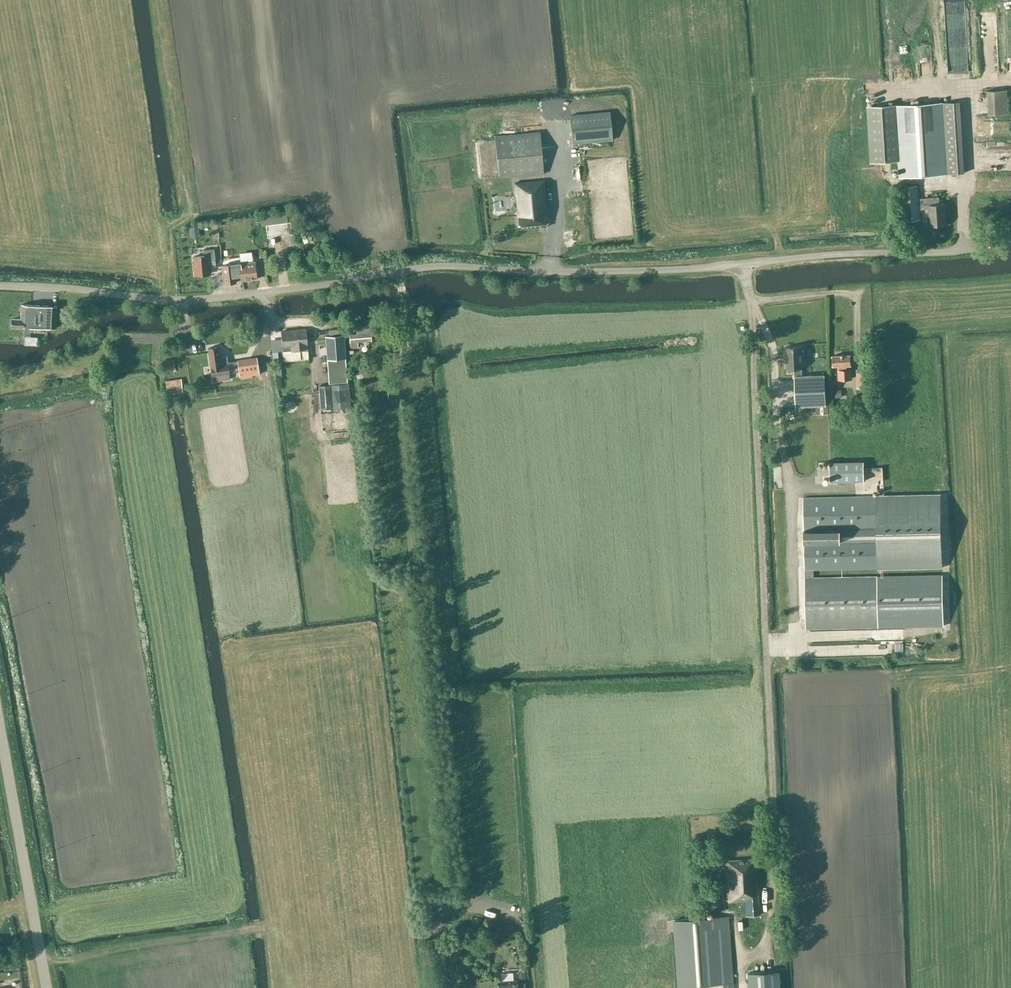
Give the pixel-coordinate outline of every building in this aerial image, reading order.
[(965,59),(961,0),(945,1),(947,42),(951,42),(952,53),(950,53),(950,60),(965,59)] [(931,64),(921,65),(922,80),(932,80),(931,64)] [(1008,114),(1007,90),(987,91),(988,115),(1008,114)] [(960,102),(867,108),(870,162),(898,161),(899,177),(952,174),(964,173),(960,102)] [(612,138),(609,111),(569,115),(572,143),(612,138)] [(982,125),(983,134),(1010,132),(1010,122),(982,125)] [(495,136),(498,177),(543,173),(539,132),(495,136)] [(981,141),(981,158),(1010,157),(1010,140),(981,141)] [(548,223),(544,180),(514,183),(518,225),(548,223)] [(921,219),(917,185),(903,186),(906,221),(921,219)] [(939,204),(939,197),(920,198),(921,209),(929,208),(930,226),(946,225),(944,204),(939,204)] [(285,222),(283,214),(276,215),(278,223),(285,222)] [(204,255),(193,256),(194,275),(209,274),(208,261),(215,261),(215,249),(203,249),(204,255)] [(241,276),(241,281),(256,279),(254,262),(222,266),(224,284),(236,282),(235,276),(241,276)] [(22,326),(29,326),(55,327),(56,305),(31,304),(21,304),(20,318),(11,318),(11,327),(21,327),(21,326),(22,326)] [(371,340),(370,328),(357,329),(358,334),(350,335),(351,348),(357,347),(357,341),(371,340)] [(307,345),(306,329),(281,331),(282,347),(283,351),(307,348),(307,345)] [(346,358),(344,334),(325,335),(327,359),(331,359),(332,369),(346,368),(345,358),(346,358)] [(219,357),(217,347),(208,348),(211,367),(210,367),(212,375),(216,375),(216,373),(229,372),(234,371),(233,364),(228,364),(226,356),(219,357)] [(801,347),(786,348),(787,369),(795,368),(795,376),(796,406),(826,405),(824,375),(802,376),(802,368),(801,347)] [(851,365),(850,355),(832,356),(833,366),(839,366),(839,370),(837,370),(838,380),(853,379),(852,369),(847,369),(847,365),(851,365)] [(259,374),(257,357),(237,360),(239,377),(259,374)] [(868,387),(867,369),(856,369),(856,388),(868,387)] [(178,393),(175,379),(166,381),(168,394),(178,393)] [(350,407),(348,383),(319,385),(321,409),(350,407)] [(864,462),(829,462),(830,482),(864,481),(864,462)] [(803,497),(806,628),(943,625),(942,574),(814,577),(814,569),(941,567),(938,494),(874,495),(874,496),(803,497)] [(755,858),(726,860),(727,870),(724,870),(726,900),(728,900),(735,900),(736,902),(745,901),(746,914),(760,914),(756,858),(755,858)] [(674,919),(679,986),(723,983),(723,987),(733,987),(728,915),(674,919)] [(481,919),(476,917),(471,920),(471,926),(477,928),(482,925),(481,919)] [(778,971),(747,973),(748,987),(780,987),(778,971)] [(517,979),(497,981),(498,987),(526,987),(525,982),(517,983),(517,979)]
